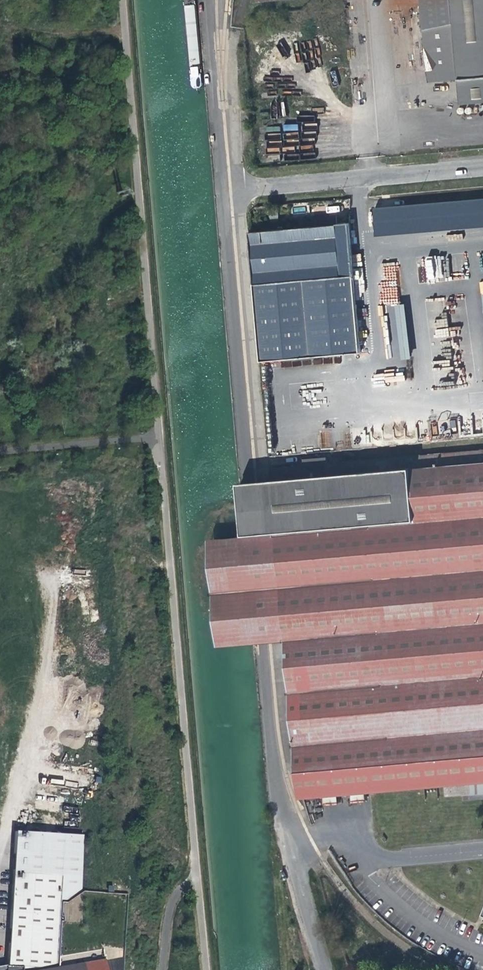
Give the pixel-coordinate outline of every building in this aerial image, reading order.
[(463,104),(482,102),(482,0),(436,0),(443,77),(460,75),(463,104)] [(377,206),(378,226),(482,217),(482,197),(377,206)] [(314,215),(314,225),(339,222),(338,214),(314,215)] [(314,225),(250,232),(261,359),(353,351),(363,350),(350,221),(339,222),(314,225)] [(270,467),(276,531),(285,638),(290,700),(298,795),(371,789),(418,785),(419,792),(457,796),(461,795),(482,793),(482,449),(270,467)] [(276,531),(207,537),(216,644),(285,638),(276,531)] [(0,966),(0,969),(84,969),(82,963),(53,968),(58,900),(77,891),(83,833),(10,829),(3,966),(0,966)]
